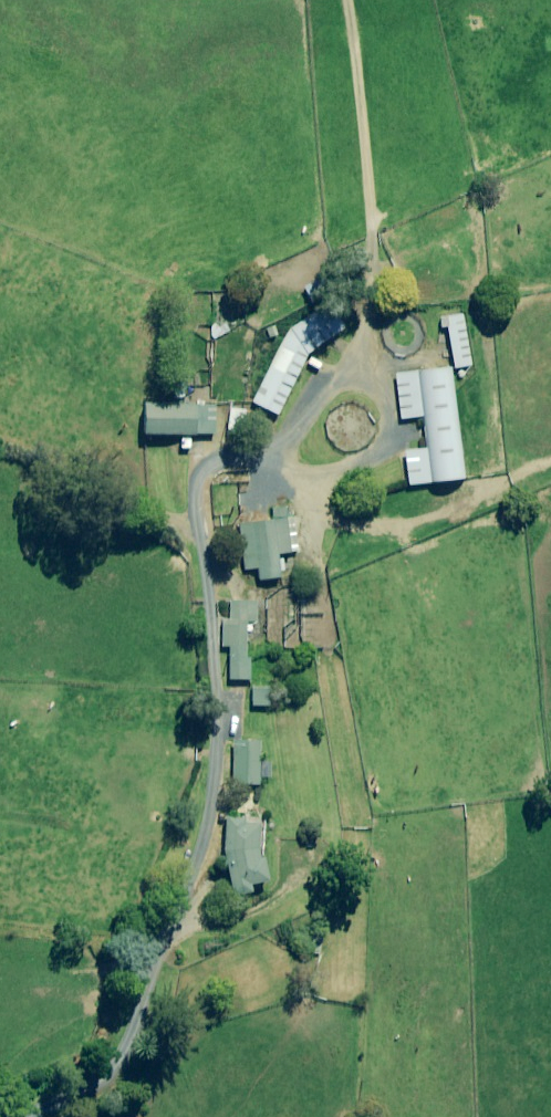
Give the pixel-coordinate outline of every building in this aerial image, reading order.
[(325,303),(293,329),(254,401),(278,414),(310,352),(343,325),(325,303)] [(472,366),(464,315),(442,319),(443,326),(448,325),(455,368),(472,366)] [(465,479),(450,368),(396,375),(402,419),(424,416),(428,449),(405,452),(409,486),(465,479)] [(173,378),(173,399),(186,399),(186,378),(173,378)] [(213,406),(145,403),(144,434),(212,436),(213,406)] [(248,411),(231,408),(228,427),(246,429),(248,411)] [(289,517),(288,509),(273,511),(274,521),(239,526),(245,570),(258,568),(260,581),(281,578),(278,555),(299,552),(294,516),(289,517)] [(255,603),(230,603),(230,621),(222,621),(222,647),(230,647),(230,680),(251,680),(251,656),(245,656),(245,626),(255,626),(255,603)] [(270,707),(271,689),(253,688),(252,706),(270,707)] [(259,743),(234,742),(231,783),(258,785),(258,778),(270,779),(271,762),(259,762),(259,743)] [(224,864),(228,864),(227,897),(250,897),(250,883),(265,883),(265,864),(265,859),(265,816),(243,816),(224,816),(224,864)]
